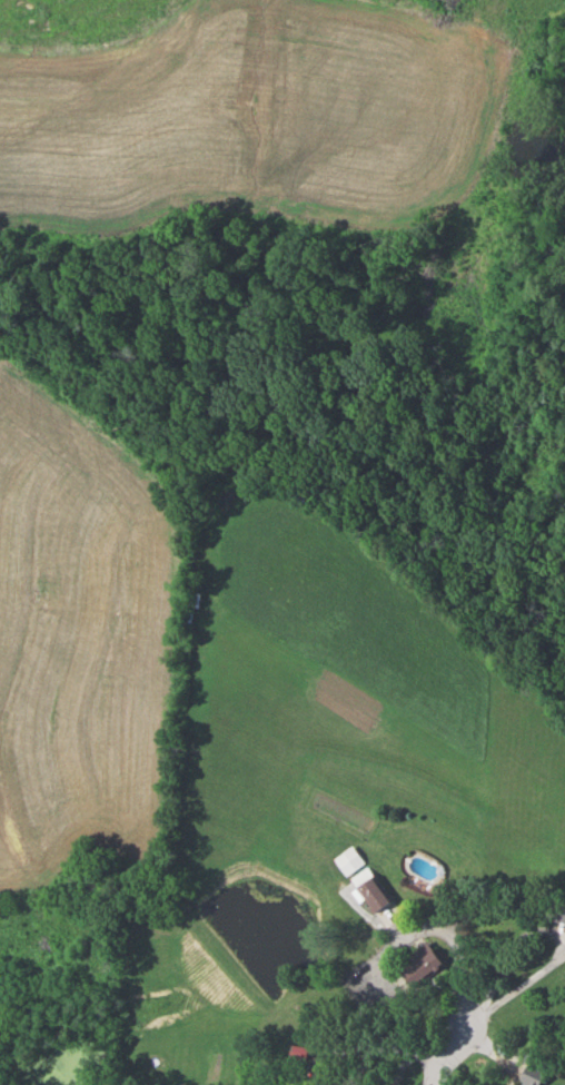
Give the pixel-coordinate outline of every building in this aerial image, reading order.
[(396,900),(354,845),(339,856),(381,912),(396,900)] [(445,957),(424,941),(402,969),(423,986),(445,957)] [(547,1072),(523,1062),(514,1084),(542,1084),(547,1072)]
